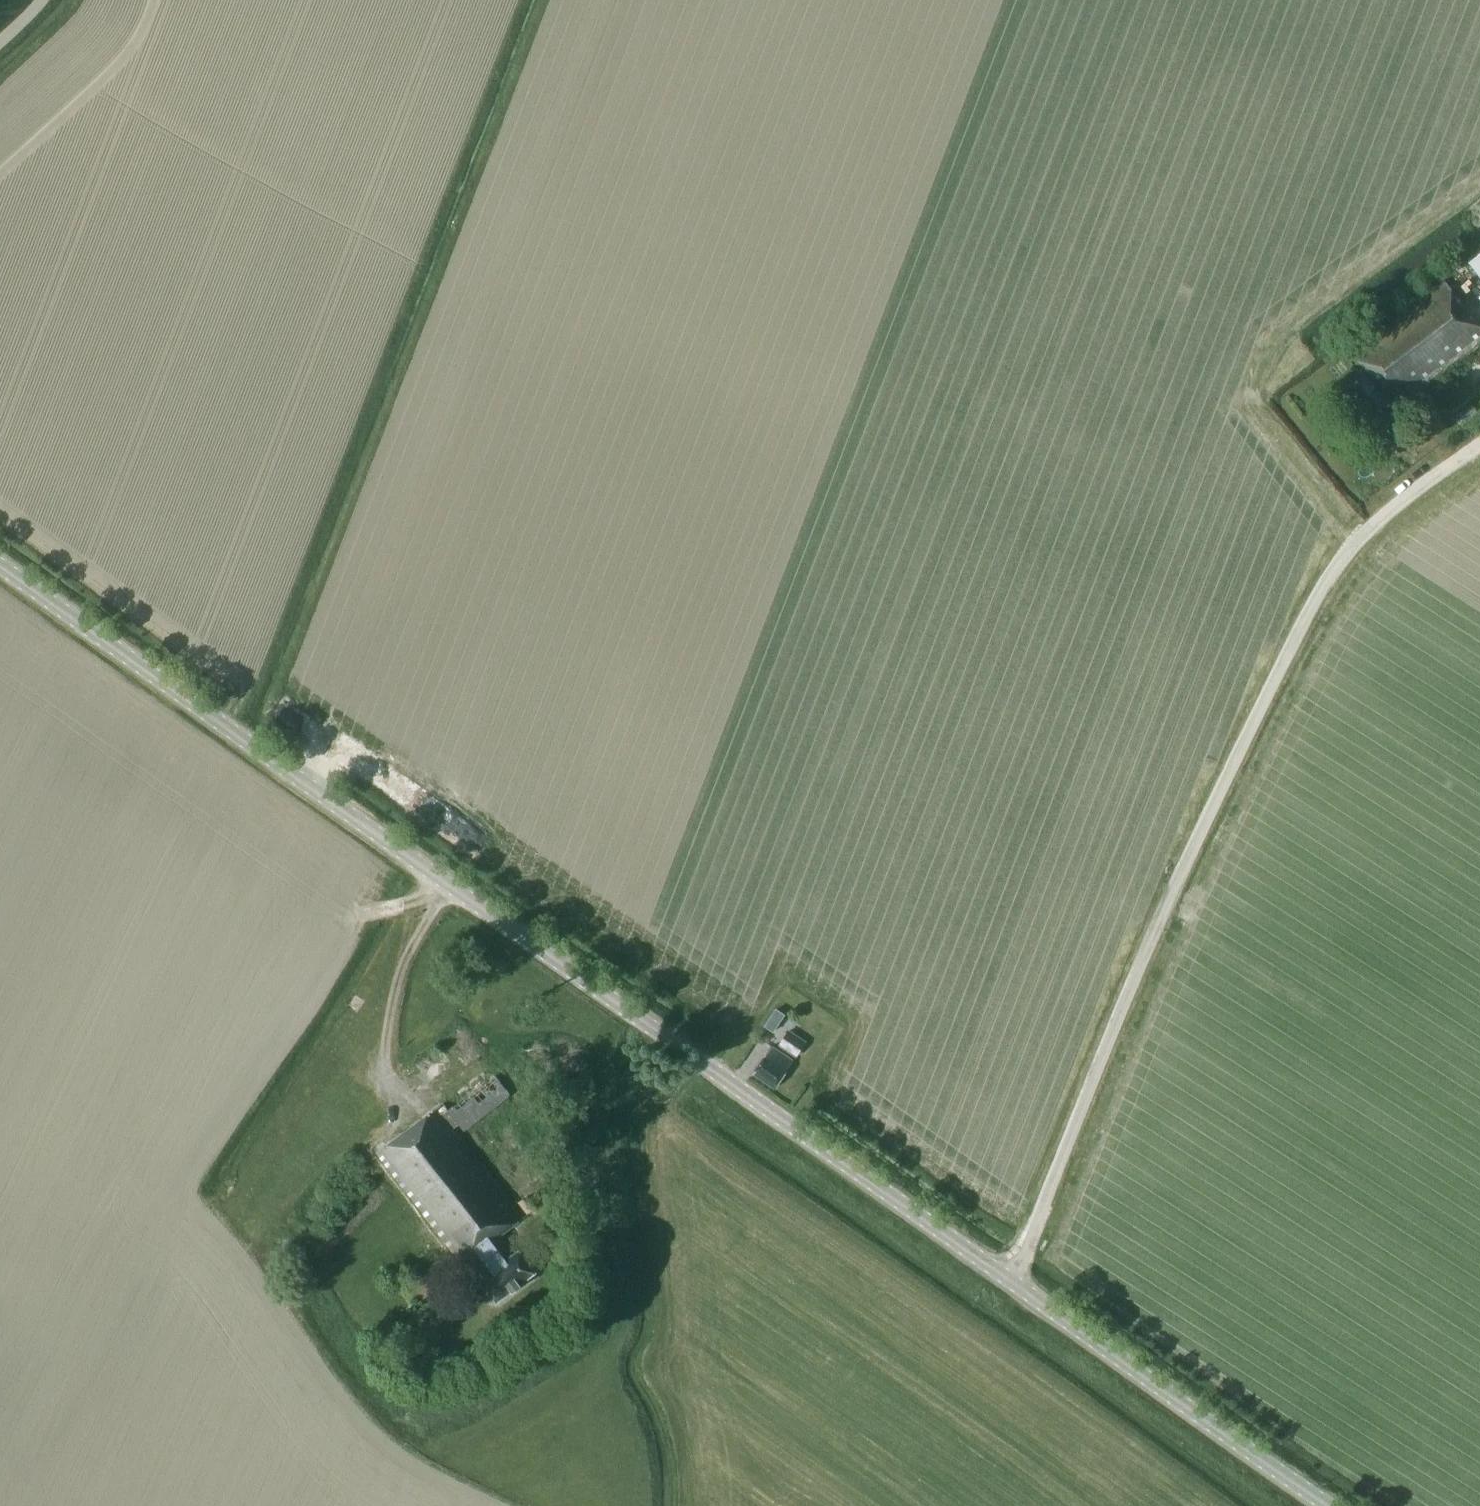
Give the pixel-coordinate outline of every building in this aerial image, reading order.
[(1374,424),(1396,408),(1390,400),(1405,389),(1411,397),(1479,345),(1479,326),(1444,279),(1351,351),(1365,369),(1344,385),(1355,399),(1354,400),(1363,411),(1363,410),(1374,424)] [(787,1029),(777,1044),(795,1057),(805,1041),(787,1029)] [(774,1087),(792,1060),(771,1046),(753,1073),(774,1087)] [(523,1217),(438,1105),(376,1151),(464,1262),(471,1257),(484,1275),(479,1279),(496,1302),(512,1290),(513,1291),(521,1285),(520,1283),(537,1271),(519,1248),(514,1252),(501,1234),(523,1217)] [(535,1206),(527,1195),(519,1201),(527,1212),(535,1206)]
